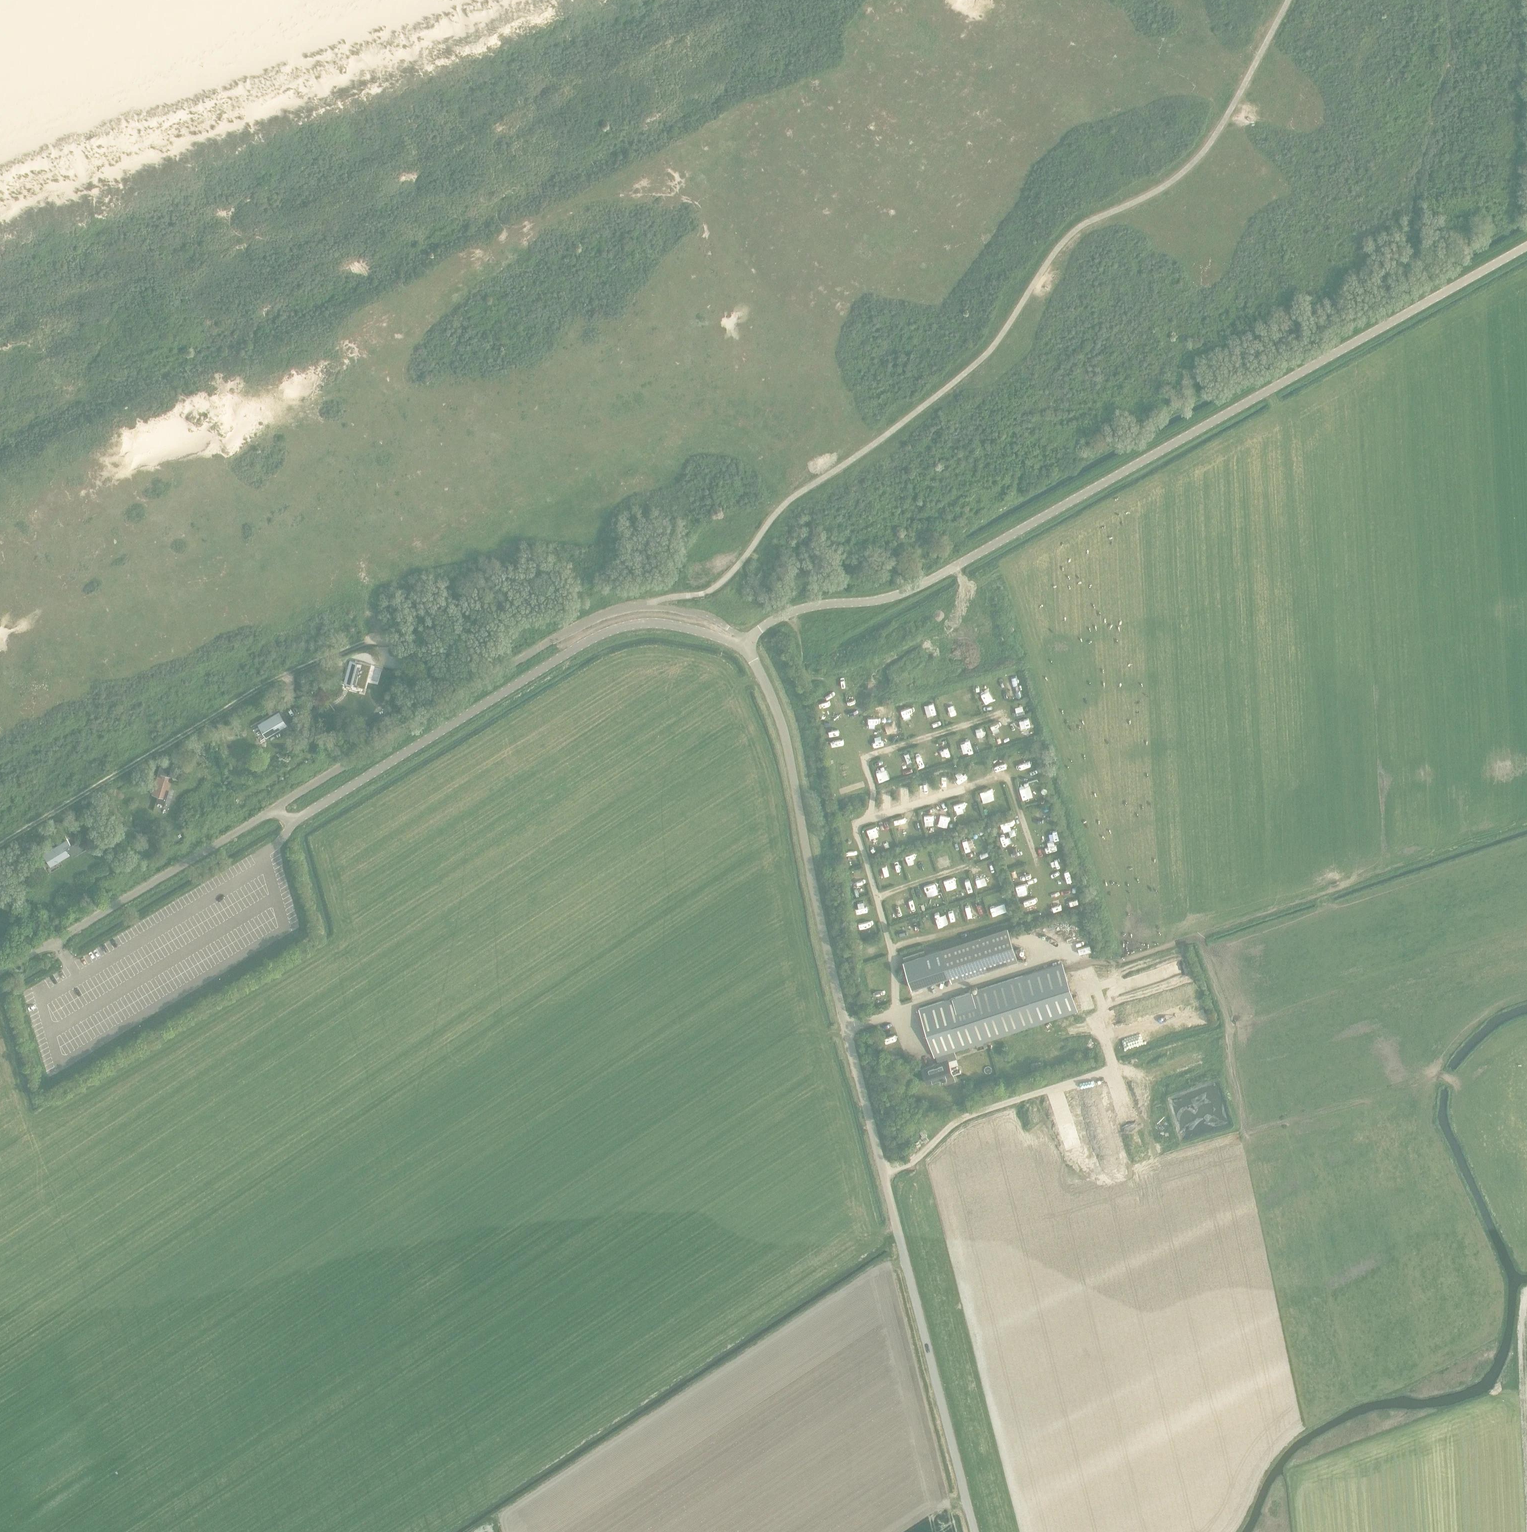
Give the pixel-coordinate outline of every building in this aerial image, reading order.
[(349,661),(344,682),(358,686),(368,689),(370,682),(372,682),(376,665),(359,661),(358,663),(349,661)] [(328,701),(322,705),(327,712),(333,708),(328,701)] [(278,711),(258,724),(266,737),(286,725),(278,711)] [(300,716),(290,722),(292,725),(294,728),(303,722),(300,716)] [(158,772),(151,794),(157,796),(156,801),(164,804),(165,798),(172,777),(165,775),(167,768),(160,766),(158,772)] [(66,840),(43,854),(49,864),(50,866),(69,855),(68,852),(69,851),(72,856),(86,848),(83,844),(81,840),(79,841),(70,846),(66,840)] [(903,961),(912,987),(950,975),(952,981),(1018,960),(1010,934),(1007,927),(942,948),(927,953),(903,961)] [(1023,975),(919,1008),(934,1056),(938,1055),(940,1062),(930,1066),(922,1068),(927,1083),(944,1078),(946,1084),(955,1081),(953,1075),(948,1060),(957,1058),(954,1050),(985,1040),(1038,1023),(1077,1010),(1062,963),(1023,975)]
